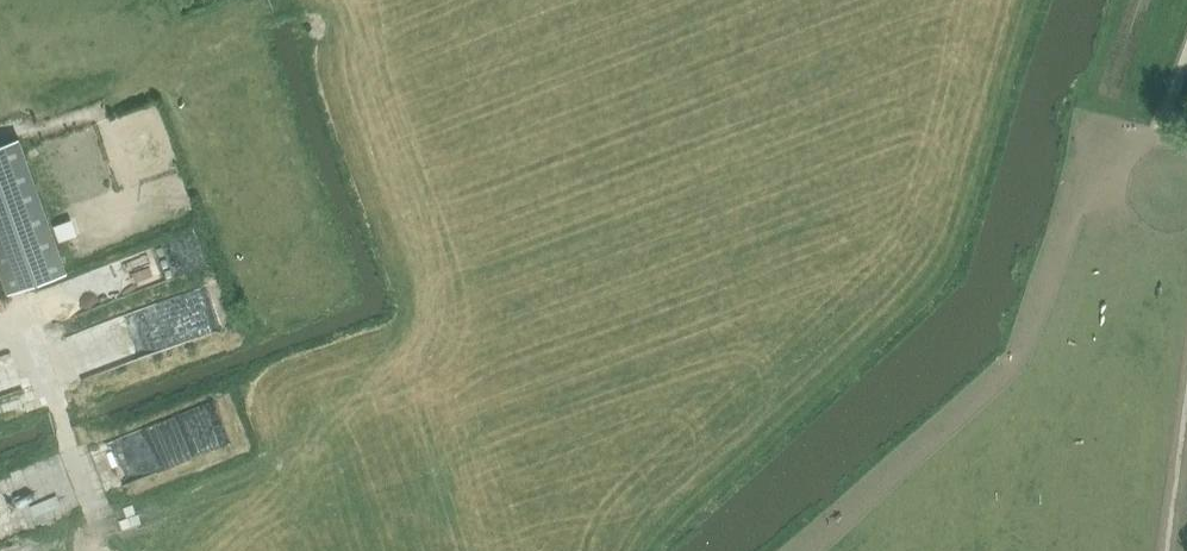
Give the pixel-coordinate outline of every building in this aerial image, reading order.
[(0,144),(0,268),(9,293),(68,272),(20,138),(0,144)] [(65,324),(79,361),(141,338),(128,301),(65,324)] [(147,328),(184,329),(185,305),(148,304),(147,328)] [(0,346),(0,355),(18,351),(16,342),(0,346)] [(220,388),(92,430),(104,469),(233,427),(220,388)]
